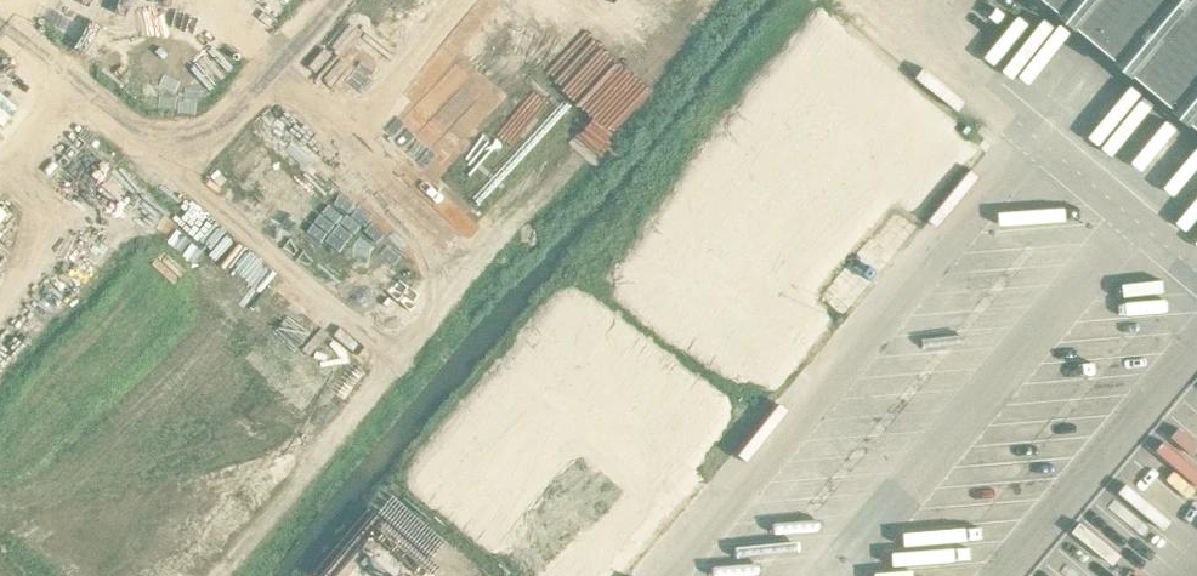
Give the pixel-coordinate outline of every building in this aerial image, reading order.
[(1196,122),(1196,0),(1052,0),(1196,122)]
